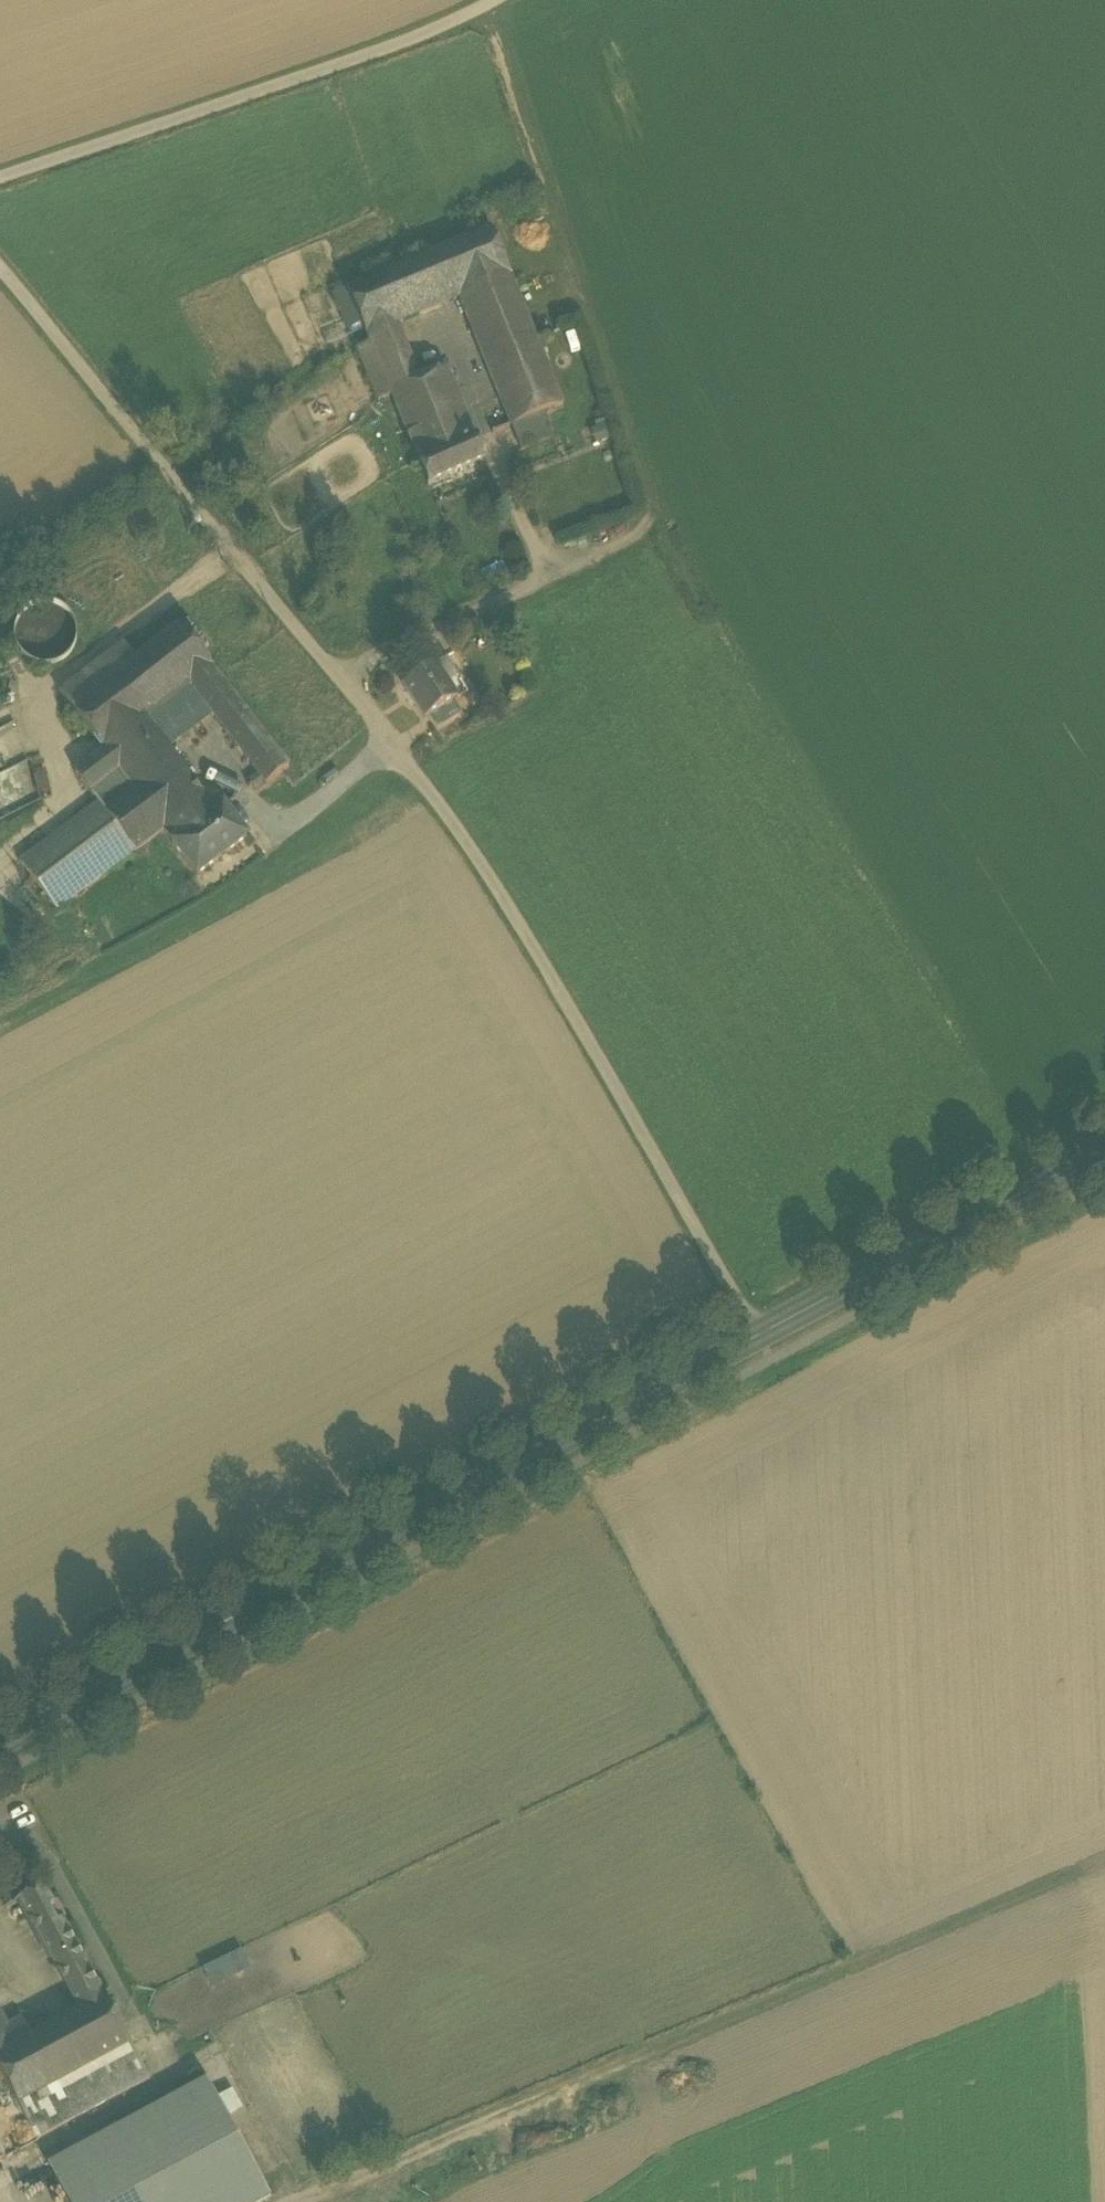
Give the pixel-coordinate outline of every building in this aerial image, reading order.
[(488,230),(346,289),(367,339),(457,301),(509,279),(488,230)] [(509,279),(457,301),(509,427),(541,415),(562,407),(509,279)] [(446,371),(389,392),(408,438),(464,413),(446,371)] [(464,413),(408,438),(429,487),(485,461),(464,413)] [(541,415),(509,427),(519,452),(551,440),(541,415)] [(59,605),(48,602),(38,603),(29,607),(21,613),(16,622),(13,631),(14,641),(18,650),(24,658),(33,663),(42,666),(53,665),(63,660),(71,652),(76,642),(77,631),(74,621),(68,612),(59,605)] [(179,626),(70,709),(103,752),(104,753),(146,722),(213,670),(179,626)] [(459,701),(439,669),(408,688),(428,720),(433,717),(455,703),(459,701)] [(455,703),(433,717),(441,730),(463,717),(455,703)] [(205,799),(146,722),(104,753),(103,752),(74,774),(97,803),(134,852),(134,853),(163,831),(205,799)] [(58,795),(42,756),(32,760),(19,728),(0,736),(0,818),(58,795)] [(205,799),(163,831),(173,844),(172,845),(196,877),(246,839),(222,807),(216,812),(205,799)] [(97,803),(19,863),(56,911),(134,852),(97,803)] [(75,1948),(42,1887),(19,1900),(52,1961),(75,1948)] [(75,1948),(52,1961),(80,2012),(103,1999),(75,1948)] [(207,1966),(216,1986),(255,1968),(245,1948),(207,1966)] [(0,2057),(0,2072),(20,2108),(130,2048),(103,1999),(80,2012),(31,2039),(0,2057)] [(31,2039),(21,2021),(8,2028),(0,2013),(0,2057),(31,2039)] [(49,2166),(69,2201),(264,2201),(270,2198),(207,2081),(49,2166)]
